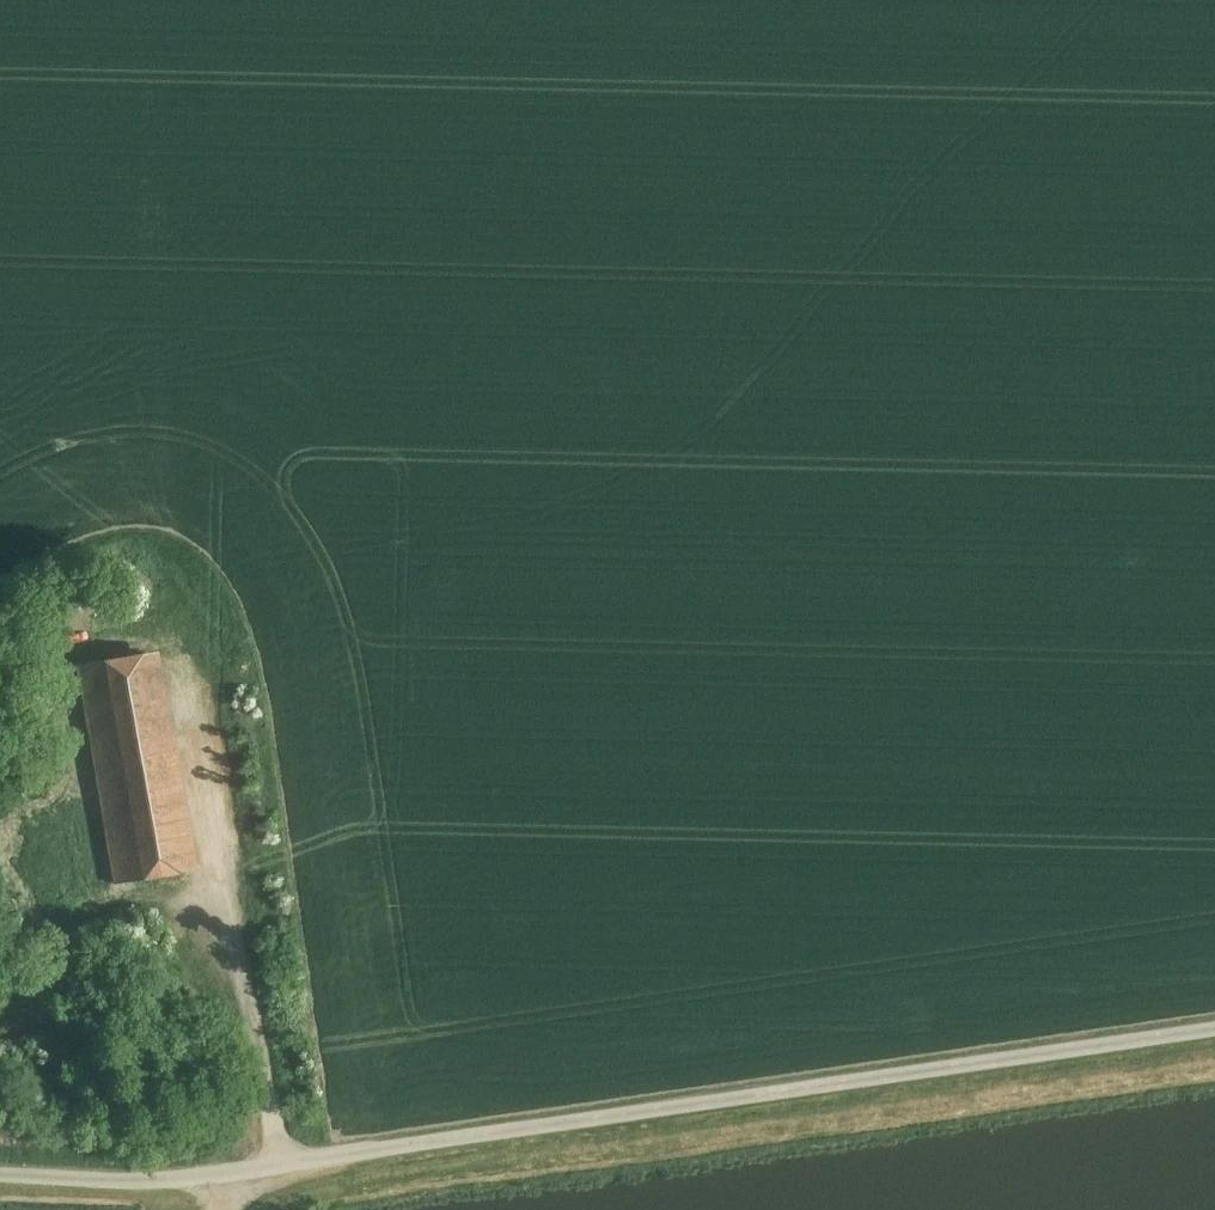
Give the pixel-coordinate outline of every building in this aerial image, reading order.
[(160,652),(77,667),(99,790),(116,884),(199,869),(160,652)]
